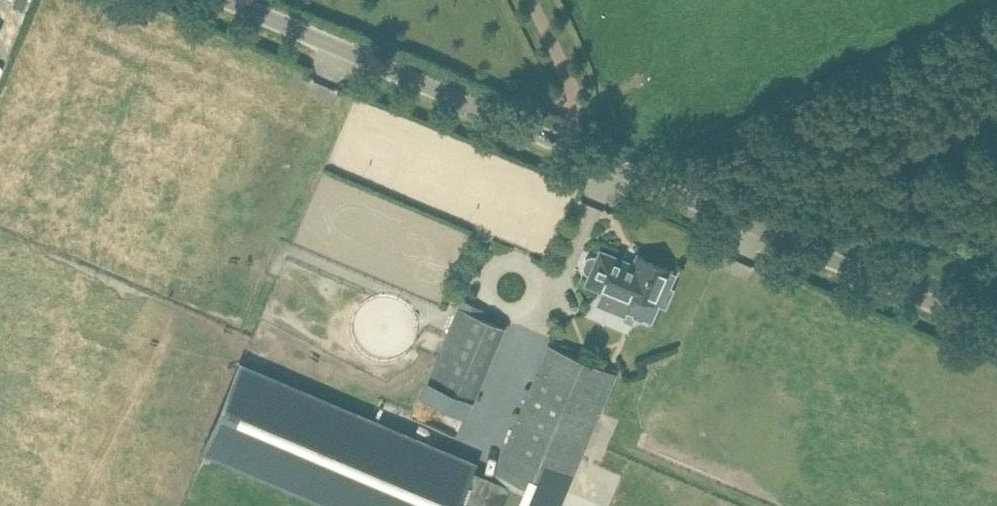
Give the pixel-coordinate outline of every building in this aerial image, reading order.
[(333,99),(335,87),(322,84),(319,96),(333,99)] [(634,315),(642,318),(642,316),(651,319),(658,302),(656,301),(670,268),(637,254),(633,263),(600,249),(597,256),(593,254),(588,255),(585,257),(582,264),(582,268),(585,272),(589,274),(585,282),(630,301),(626,309),(635,313),(634,315)] [(461,299),(450,324),(427,380),(473,399),(504,325),(481,315),(484,308),(461,299)] [(480,505),(559,505),(616,373),(548,344),(492,477),(480,505)] [(492,477),(470,468),(472,463),(240,365),(205,449),(341,505),(454,505),(457,498),(475,505),(480,505),(492,477)]
